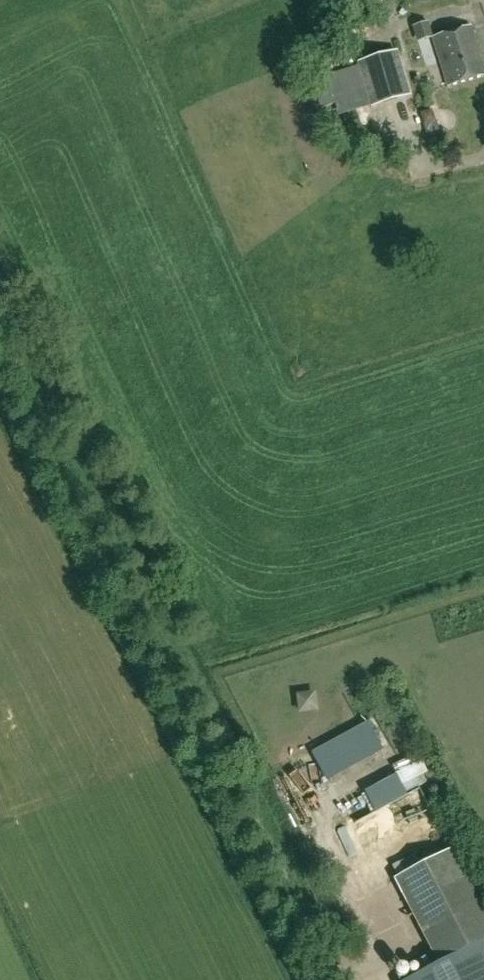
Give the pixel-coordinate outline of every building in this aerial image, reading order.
[(433,38),(432,37),(428,23),(419,25),(424,41),(433,38)] [(433,38),(448,87),(483,76),(483,69),(471,26),(432,37),(433,38)] [(358,67),(326,76),(330,88),(335,104),(338,116),(370,106),(370,107),(408,95),(396,52),(357,63),(358,67)] [(382,783),(404,770),(396,757),(374,770),(382,783)] [(350,799),(361,796),(357,782),(346,785),(350,799)] [(442,899),(423,852),(395,863),(414,911),(442,899)] [(407,979),(483,979),(483,940),(407,979)] [(393,965),(404,960),(395,944),(385,949),(393,965)]
